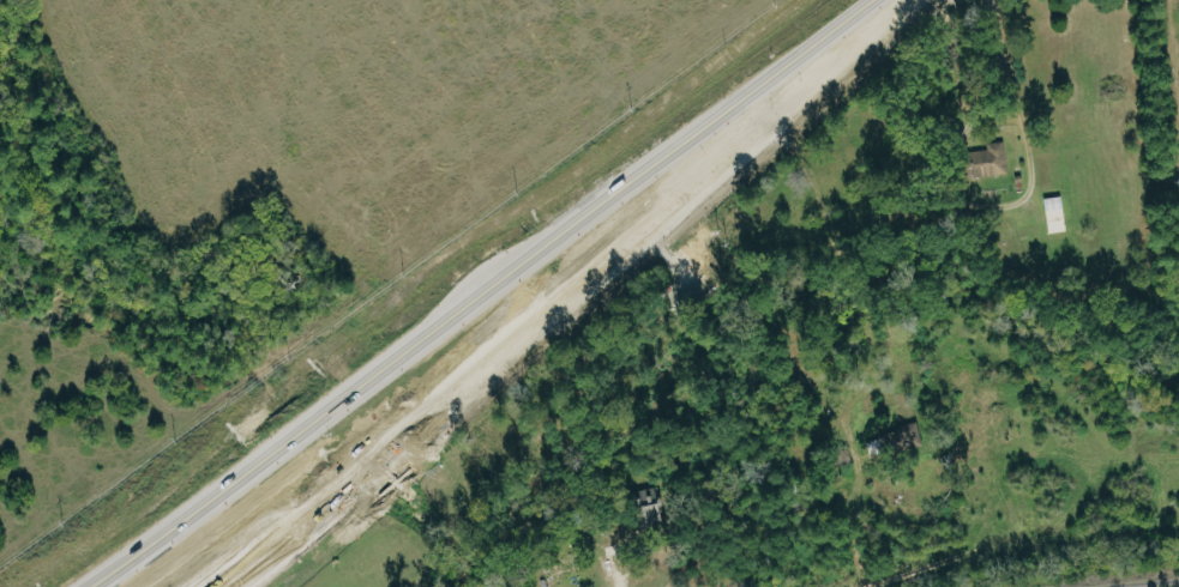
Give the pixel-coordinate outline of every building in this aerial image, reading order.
[(960,178),(1005,174),(1002,141),(985,142),(986,150),(958,152),(960,178)] [(1041,198),(1046,233),(1065,231),(1059,195),(1041,198)] [(880,431),(886,454),(921,445),(915,423),(880,431)] [(630,493),(638,525),(665,518),(656,485),(630,493)]
